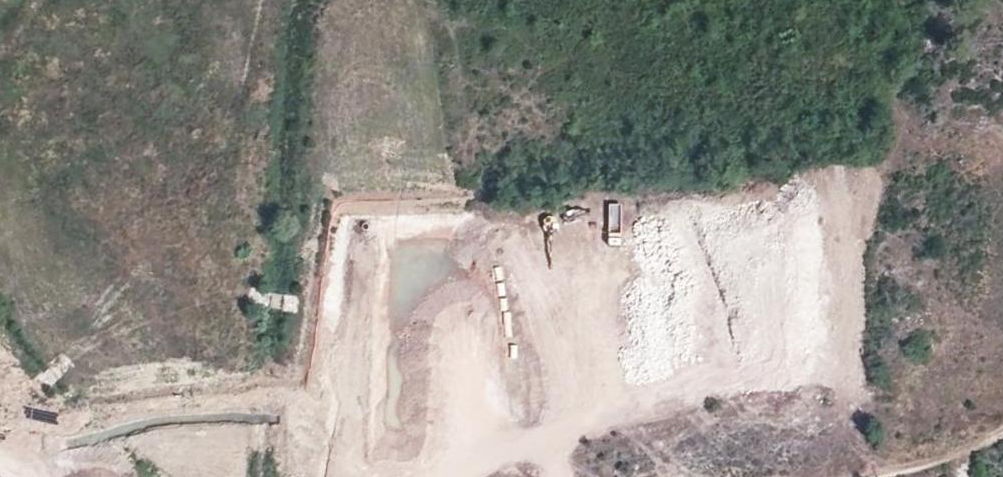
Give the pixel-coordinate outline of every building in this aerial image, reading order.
[(296,312),(298,296),(258,291),(256,306),(296,312)]
